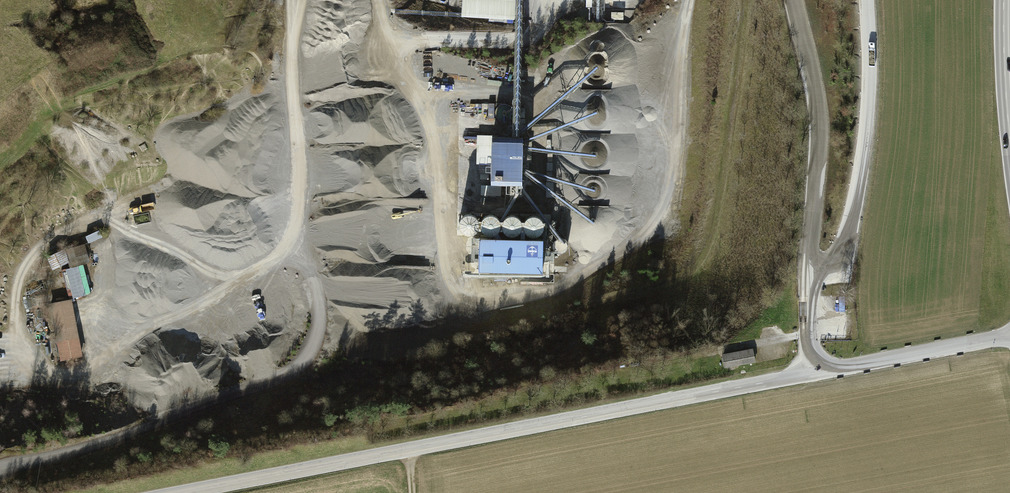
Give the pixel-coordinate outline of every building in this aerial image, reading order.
[(462,14),(516,15),(517,0),(463,0),(462,14)] [(594,15),(605,15),(605,0),(594,0),(594,15)] [(519,139),(488,138),(487,180),(517,181),(519,139)] [(486,185),(485,194),(502,194),(502,185),(486,185)] [(101,230),(88,234),(89,240),(103,236),(101,230)] [(540,240),(476,240),(476,273),(540,273),(540,240)] [(86,241),(68,246),(72,262),(90,257),(86,241)] [(89,290),(57,293),(62,349),(95,346),(89,290)] [(725,363),(756,362),(756,346),(737,347),(737,340),(724,341),(725,363)]
